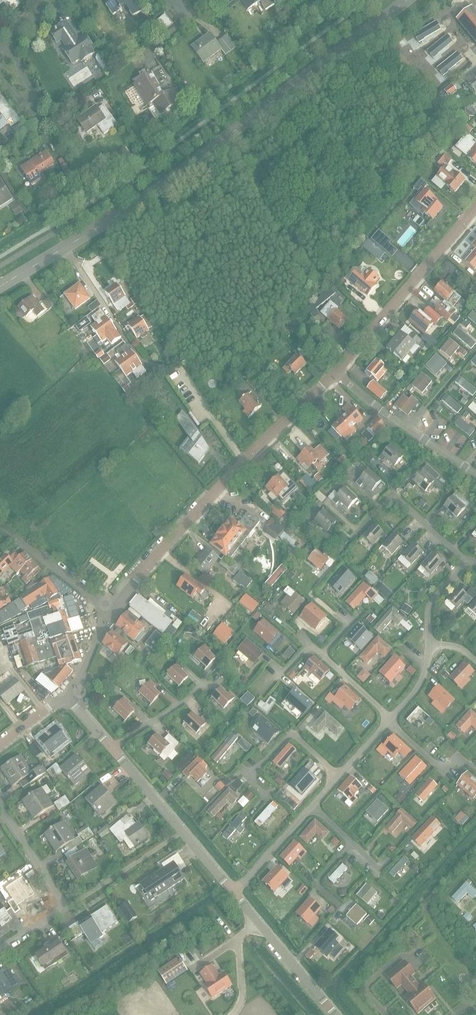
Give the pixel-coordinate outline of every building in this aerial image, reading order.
[(6,7),(9,5),(12,9),(20,4),(18,0),(2,0),(6,7)] [(127,0),(111,0),(112,1),(105,5),(112,16),(125,7),(132,18),(141,12),(133,0),(127,0)] [(248,9),(260,1),(265,10),(274,4),(271,0),(242,0),(248,9)] [(475,44),(475,13),(472,8),(456,20),(475,44)] [(138,28),(142,34),(150,28),(146,22),(138,28)] [(85,36),(77,41),(66,24),(50,33),(56,42),(61,39),(67,48),(63,50),(72,63),(79,58),(82,61),(93,54),(90,51),(93,49),(85,36)] [(227,35),(216,43),(209,34),(192,47),(203,63),(221,50),(225,56),(236,47),(227,35)] [(403,52),(419,40),(415,35),(399,47),(403,52)] [(432,54),(417,65),(421,70),(435,59),(432,54)] [(449,66),(458,77),(470,67),(461,56),(449,66)] [(154,101),(161,113),(181,101),(161,69),(135,85),(147,105),(154,101)] [(465,80),(475,92),(475,71),(465,80)] [(449,92),(436,77),(431,81),(444,96),(449,92)] [(11,126),(21,119),(0,92),(0,112),(11,126)] [(104,135),(118,125),(104,105),(90,115),(89,112),(78,120),(87,132),(97,125),(104,135)] [(475,118),(461,105),(457,110),(471,123),(475,118)] [(466,132),(471,137),(475,132),(470,128),(472,126),(469,123),(463,129),(466,132)] [(459,142),(466,148),(462,153),(475,165),(475,145),(474,143),(474,144),(472,142),(474,140),(466,133),(459,142)] [(29,162),(20,167),(31,184),(40,179),(39,177),(37,174),(53,163),(46,151),(29,162)] [(443,152),(435,162),(440,167),(444,162),(448,165),(452,159),(443,152)] [(445,165),(436,177),(445,184),(455,192),(464,181),(452,171),(445,165)] [(427,184),(420,178),(412,187),(417,191),(421,187),(423,189),(427,184)] [(12,199),(0,181),(0,207),(12,199)] [(421,189),(408,204),(422,215),(424,213),(432,220),(443,208),(435,201),(437,199),(424,188),(423,190),(421,189)] [(465,262),(474,270),(475,268),(475,242),(472,247),(475,250),(465,262)] [(367,269),(366,270),(362,267),(359,271),(357,270),(348,280),(367,296),(376,286),(376,285),(380,280),(367,269)] [(455,304),(456,304),(461,298),(442,282),(434,292),(445,301),(442,304),(441,303),(435,311),(447,321),(454,314),(457,311),(453,307),(455,304)] [(64,295),(75,309),(89,298),(79,284),(64,295)] [(132,300),(129,302),(117,284),(105,292),(113,305),(114,305),(119,312),(126,307),(128,309),(135,305),(132,300)] [(305,308),(313,318),(319,313),(315,309),(334,293),(330,288),(305,308)] [(33,312),(37,317),(44,311),(32,297),(18,308),(19,309),(17,311),(17,314),(21,318),(23,318),(25,316),(26,317),(33,312)] [(42,303),(48,310),(55,305),(48,297),(42,303)] [(339,330),(348,319),(329,303),(321,313),(322,313),(320,315),(323,318),(324,317),(339,330)] [(435,325),(441,318),(427,307),(423,312),(419,309),(408,321),(424,335),(433,324),(435,325)] [(96,335),(110,324),(105,317),(100,311),(91,318),(96,324),(91,328),(96,335)] [(472,312),(468,317),(475,325),(475,315),(472,312)] [(146,332),(148,330),(138,316),(124,326),(127,331),(130,329),(136,339),(140,336),(141,338),(143,338),(147,336),(147,334),(146,332)] [(110,324),(96,335),(101,342),(106,338),(111,345),(120,338),(116,331),(110,324)] [(453,334),(471,349),(475,344),(458,328),(453,334)] [(412,333),(408,338),(400,332),(386,348),(405,364),(410,358),(407,355),(415,344),(422,350),(422,349),(425,352),(428,348),(412,333)] [(423,341),(431,348),(436,343),(427,336),(423,341)] [(130,351),(125,345),(116,352),(121,358),(115,363),(126,377),(132,372),(137,379),(145,372),(141,366),(130,351)] [(285,365),(294,375),(306,365),(297,355),(285,365)] [(428,363),(439,374),(448,366),(436,355),(428,363)] [(464,372),(469,376),(475,368),(475,359),(464,372)] [(366,371),(378,381),(387,369),(376,360),(366,371)] [(422,393),(431,382),(421,374),(412,385),(422,393)] [(246,382),(254,391),(259,387),(250,378),(246,382)] [(475,392),(475,390),(462,378),(457,384),(472,396),(475,392)] [(386,393),(373,382),(367,389),(381,400),(386,393)] [(255,400),(254,401),(248,394),(239,402),(246,409),(247,408),(252,414),(261,407),(255,400)] [(403,394),(394,405),(408,415),(412,410),(413,411),(416,411),(422,404),(412,397),(410,399),(403,394)] [(462,408),(446,395),(441,400),(457,414),(462,408)] [(473,403),(468,408),(475,415),(475,406),(473,403)] [(357,421),(359,422),(362,420),(348,405),(342,410),(346,414),(332,428),(340,437),(357,421)] [(184,451),(190,456),(189,456),(198,464),(199,463),(209,450),(182,410),(181,412),(176,418),(181,425),(180,425),(192,441),(184,451)] [(367,427),(375,436),(386,427),(377,417),(367,427)] [(472,431),(459,419),(456,424),(469,435),(472,431)] [(320,463),(329,455),(320,445),(313,452),(309,448),(297,459),(303,465),(305,462),(310,468),(318,461),(320,463)] [(394,467),(402,457),(389,446),(378,458),(380,460),(383,457),(394,467)] [(414,482),(425,492),(439,476),(427,464),(409,484),(411,486),(414,482)] [(371,491),(380,482),(368,470),(356,483),(357,485),(360,481),(371,491)] [(318,487),(306,474),(300,480),(313,494),(321,487),(319,485),(318,487)] [(278,477),(266,488),(271,494),(268,497),(273,502),(279,497),(283,501),(296,489),(283,475),(279,478),(278,477)] [(468,496),(454,484),(446,493),(451,497),(441,509),(442,510),(445,507),(456,517),(465,508),(461,504),(468,496)] [(348,509),(357,500),(343,488),(331,501),(333,503),(337,499),(348,509)] [(275,504),(269,509),(279,520),(285,514),(275,504)] [(327,532),(336,522),(323,510),(311,524),(313,525),(316,522),(327,532)] [(225,555),(230,559),(240,545),(241,546),(259,522),(248,513),(238,525),(231,520),(225,527),(224,527),(217,537),(211,544),(225,555)] [(299,545),(290,537),(293,533),(272,518),(262,530),(275,541),(279,537),(295,550),(299,545)] [(385,538),(387,536),(373,524),(362,536),(371,545),(382,534),(385,538)] [(405,547),(407,546),(393,533),(381,546),(391,555),(401,544),(405,547)] [(425,557),(426,555),(413,543),(401,556),(411,565),(421,554),(425,557)] [(222,562),(234,571),(238,566),(225,555),(221,560),(207,549),(201,556),(202,556),(193,567),(209,579),(222,562)] [(324,554),(323,555),(316,549),(307,560),(321,571),(325,565),(330,568),(335,562),(324,554)] [(3,573),(2,572),(9,566),(17,574),(19,572),(20,572),(31,560),(24,553),(19,557),(15,553),(9,559),(6,555),(0,561),(0,576),(3,573)] [(444,567),(446,565),(432,553),(421,566),(431,575),(441,564),(444,567)] [(31,560),(20,572),(25,577),(23,579),(25,581),(35,571),(37,574),(41,571),(31,560)] [(282,565),(264,584),(270,589),(287,570),(282,565)] [(341,568),(328,584),(336,591),(340,586),(344,590),(353,579),(341,568)] [(210,603),(214,598),(186,575),(177,587),(192,598),(197,593),(210,603)] [(39,607),(48,602),(48,601),(58,594),(48,579),(24,595),(25,597),(0,613),(0,621),(1,623),(20,613),(19,611),(29,605),(32,610),(38,606),(39,607)] [(364,582),(347,601),(352,605),(366,590),(374,597),(377,594),(364,582)] [(470,601),(472,599),(458,587),(447,600),(457,609),(466,598),(470,601)] [(6,600),(2,588),(0,590),(0,600),(1,602),(0,602),(0,611),(3,609),(3,608),(7,607),(6,606),(10,604),(8,599),(6,600)] [(294,614),(305,601),(291,590),(280,603),(294,614)] [(246,595),(240,602),(247,608),(249,606),(253,610),(258,605),(246,595)] [(130,608),(163,634),(172,622),(140,596),(130,608)] [(30,623),(57,614),(55,609),(60,607),(58,600),(48,604),(49,607),(27,614),(18,618),(20,624),(29,620),(30,623)] [(314,628),(316,629),(326,618),(311,605),(301,616),(309,623),(309,625),(312,628),(314,628)] [(393,606),(373,629),(379,634),(391,621),(398,626),(403,621),(406,624),(410,619),(401,612),(399,615),(397,613),(399,612),(393,606)] [(192,611),(188,616),(196,623),(201,617),(192,611)] [(41,630),(67,621),(64,612),(57,614),(30,623),(33,630),(41,628),(41,630)] [(257,612),(252,618),(256,622),(261,615),(257,612)] [(115,626),(134,641),(145,628),(126,613),(115,626)] [(254,632),(269,645),(278,633),(263,620),(254,632)] [(48,642),(72,633),(67,621),(41,630),(41,628),(33,630),(36,639),(38,638),(42,648),(49,644),(48,642)] [(178,631),(177,630),(180,626),(175,622),(172,626),(170,625),(163,634),(170,640),(178,631)] [(221,626),(213,635),(224,644),(233,633),(226,627),(224,629),(221,626)] [(356,628),(342,643),(347,648),(361,632),(356,628)] [(145,644),(154,652),(165,639),(156,631),(145,644)] [(112,632),(102,644),(107,648),(103,652),(109,657),(113,653),(118,657),(128,644),(112,632)] [(59,668),(70,664),(81,660),(72,633),(48,642),(49,644),(42,648),(38,638),(36,639),(21,644),(28,667),(56,658),(59,668)] [(378,648),(379,648),(385,653),(389,649),(376,638),(360,658),(366,663),(378,648)] [(264,653),(247,639),(237,650),(254,664),(264,653)] [(194,657),(206,668),(215,658),(208,652),(210,650),(205,645),(194,657)] [(125,653),(129,657),(135,649),(130,646),(125,653)] [(324,676),(329,680),(333,676),(328,672),(329,671),(314,658),(305,667),(320,681),(324,676)] [(393,658),(380,673),(390,682),(403,668),(393,658)] [(449,678),(459,688),(475,671),(464,662),(449,678)] [(70,664),(59,668),(41,674),(58,688),(72,671),(70,664)] [(167,675),(179,686),(188,677),(181,670),(183,668),(178,664),(167,675)] [(411,675),(416,670),(412,666),(407,671),(411,675)] [(358,677),(363,682),(369,676),(364,671),(358,677)] [(0,689),(0,697),(5,704),(24,690),(14,678),(0,689)] [(139,693),(151,704),(160,695),(153,688),(155,686),(150,681),(139,693)] [(345,686),(335,697),(350,711),(360,700),(345,686)] [(438,687),(430,696),(444,709),(453,701),(438,687)] [(229,693),(227,695),(221,688),(212,697),(223,708),(234,698),(229,693)] [(294,688),(284,698),(302,714),(312,704),(294,688)] [(246,694),(241,699),(247,705),(249,704),(251,706),(254,703),(252,701),(252,700),(246,694)] [(329,695),(325,699),(330,704),(334,699),(329,695)] [(113,709),(125,720),(134,711),(127,705),(129,703),(124,698),(113,709)] [(261,701),(257,706),(264,711),(268,706),(261,701)] [(418,707),(406,720),(411,724),(423,711),(418,707)] [(316,708),(310,714),(316,719),(321,713),(316,708)] [(455,726),(464,734),(471,726),(475,731),(475,715),(470,710),(455,726)] [(201,718),(200,720),(193,713),(184,722),(196,734),(206,722),(201,718)] [(337,735),(343,729),(325,713),(311,728),(318,734),(326,725),(337,735)] [(267,743),(277,731),(262,717),(255,725),(260,729),(256,733),(267,743)] [(39,740),(50,754),(67,741),(56,726),(39,740)] [(455,736),(451,732),(447,736),(452,740),(455,736)] [(166,739),(164,741),(157,734),(148,744),(154,749),(153,751),(157,754),(159,754),(160,755),(171,743),(166,739)] [(221,758),(236,740),(229,735),(225,740),(227,741),(216,754),(221,758)] [(388,739),(379,750),(389,759),(390,759),(395,754),(401,759),(406,753),(388,739)] [(29,748),(37,757),(41,754),(34,744),(29,748)] [(289,744),(272,762),(279,769),(296,750),(289,744)] [(74,786),(91,772),(76,754),(60,768),(56,764),(47,771),(52,778),(61,771),(74,786)] [(43,766),(32,774),(20,756),(1,769),(13,787),(26,778),(30,784),(47,773),(43,766)] [(405,781),(413,772),(417,777),(426,767),(415,757),(398,775),(401,777),(405,781)] [(191,776),(197,782),(207,773),(204,770),(207,767),(198,758),(183,773),(188,779),(191,776)] [(316,777),(304,767),(290,782),(302,793),(316,777)] [(474,799),(475,797),(475,779),(468,772),(456,785),(474,799)] [(350,776),(337,790),(353,804),(357,800),(355,797),(359,792),(357,791),(362,786),(350,776)] [(429,780),(419,791),(426,797),(436,786),(429,780)] [(22,801),(34,819),(53,806),(46,795),(51,791),(46,785),(22,801)] [(85,799),(100,817),(116,803),(102,785),(85,799)] [(229,788),(207,811),(214,817),(229,801),(233,805),(239,798),(229,788)] [(246,792),(242,797),(247,801),(250,797),(253,794),(248,790),(246,793),(246,792)] [(286,797),(279,790),(275,795),(282,802),(286,797)] [(55,805),(58,811),(70,804),(66,798),(55,805)] [(389,810),(377,799),(366,812),(377,822),(389,810)] [(270,805),(254,823),(260,827),(275,809),(270,805)] [(417,823),(401,808),(395,815),(396,816),(385,828),(391,833),(402,821),(412,829),(417,823)] [(230,826),(222,836),(227,840),(235,830),(240,834),(244,830),(241,827),(243,824),(242,823),(243,821),(246,817),(241,813),(232,823),(231,822),(229,825),(230,826)] [(468,818),(461,813),(456,818),(462,824),(468,818)] [(432,818),(412,839),(420,846),(439,825),(432,818)] [(314,819),(299,837),(307,844),(316,834),(323,840),(329,832),(314,819)] [(140,827),(139,827),(132,820),(125,826),(120,821),(109,830),(120,843),(124,840),(130,850),(134,847),(148,839),(140,827)] [(44,834),(56,852),(75,839),(64,822),(44,834)] [(89,830),(88,830),(86,826),(76,833),(82,843),(93,835),(89,830)] [(294,843),(281,857),(289,865),(302,850),(294,843)] [(86,851),(80,855),(75,847),(64,855),(80,878),(97,867),(86,851)] [(140,884),(151,901),(185,879),(177,867),(184,863),(178,854),(162,865),(164,868),(140,884)] [(404,856),(389,874),(393,878),(409,860),(404,856)] [(342,864),(328,879),(333,884),(347,868),(342,864)] [(277,867),(263,882),(274,892),(288,877),(277,867)] [(415,873),(421,878),(424,875),(418,869),(415,873)] [(8,903),(16,915),(22,912),(19,908),(37,896),(24,876),(7,888),(14,900),(8,903)] [(308,888),(304,884),(298,890),(302,894),(308,888)] [(363,888),(356,896),(374,912),(381,905),(376,901),(379,898),(373,893),(372,895),(363,888)] [(309,899),(296,914),(307,924),(321,909),(309,899)] [(11,920),(0,905),(0,924),(3,922),(5,924),(11,920)] [(367,914),(356,905),(346,916),(357,925),(367,914)] [(104,936),(102,934),(118,923),(107,906),(79,925),(78,923),(69,928),(76,938),(84,932),(92,944),(104,936)] [(329,929),(314,947),(320,952),(322,949),(329,955),(338,944),(336,941),(339,938),(329,929)] [(34,954),(45,970),(67,955),(56,939),(34,954)] [(309,960),(315,953),(311,950),(305,956),(309,960)] [(178,957),(157,971),(166,984),(187,971),(178,957)] [(425,986),(420,990),(410,977),(415,973),(404,961),(386,976),(396,989),(399,986),(410,998),(407,1001),(417,1014),(436,998),(425,986)] [(212,965),(200,973),(206,983),(203,985),(212,998),(232,985),(223,972),(218,975),(212,965)] [(6,995),(5,994),(21,983),(16,975),(12,977),(11,975),(6,967),(0,971),(0,999),(6,995)]
